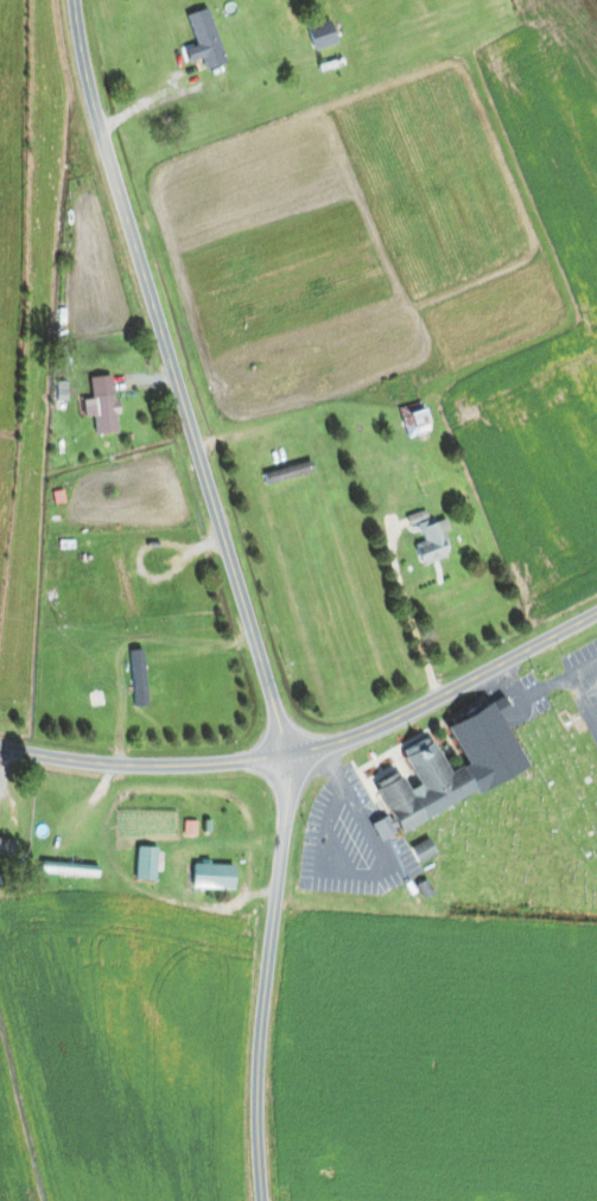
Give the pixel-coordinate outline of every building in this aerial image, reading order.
[(208,10),(188,15),(197,47),(185,50),(188,63),(202,59),(205,69),(224,63),(208,10)] [(314,51),(336,43),(329,22),(307,29),(314,51)] [(82,401),(85,418),(96,416),(99,433),(119,429),(112,395),(82,401)] [(403,412),(407,431),(429,427),(425,408),(403,412)] [(425,540),(414,545),(424,566),(449,554),(434,521),(419,528),(425,540)] [(68,605),(68,588),(54,588),(54,605),(68,605)] [(134,683),(137,701),(166,696),(163,678),(134,683)] [(397,831),(526,768),(501,716),(509,713),(506,705),(495,711),(491,703),(447,724),(466,765),(449,773),(432,739),(404,753),(422,790),(411,795),(396,765),(371,777),(397,831)] [(15,854),(18,841),(0,839),(0,852),(15,854)] [(435,854),(429,840),(413,847),(420,862),(435,854)] [(155,847),(137,847),(137,881),(155,881),(155,847)] [(45,863),(44,876),(99,879),(99,866),(45,863)] [(192,889),(233,889),(233,864),(192,864),(192,889)]
